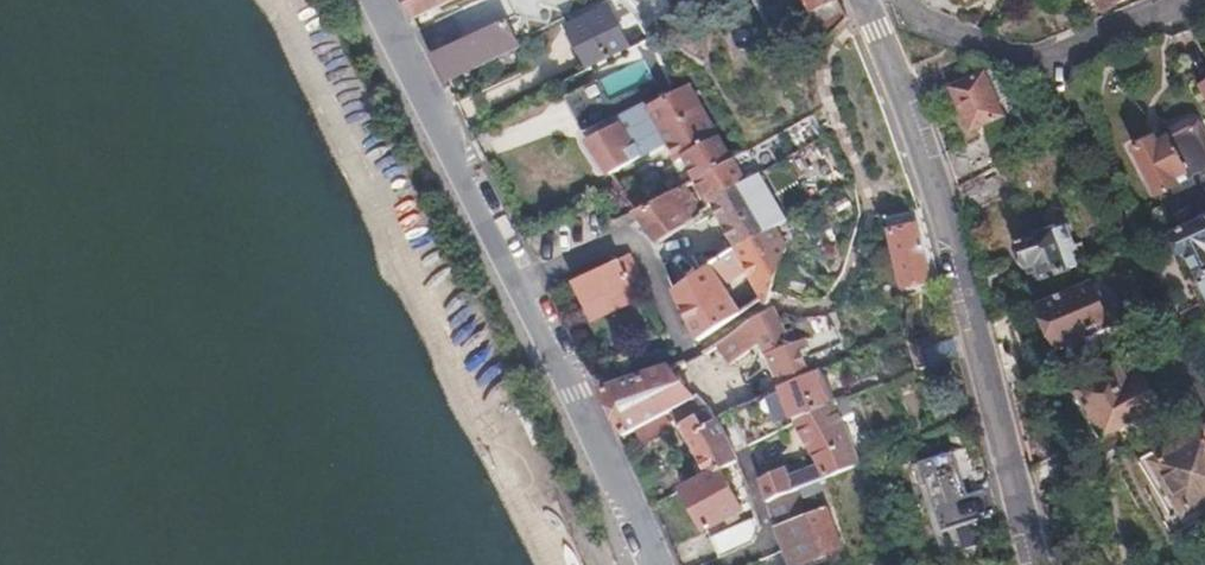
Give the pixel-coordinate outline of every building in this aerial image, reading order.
[(414,18),(451,0),(404,0),(414,18)] [(839,0),(807,0),(812,11),(805,15),(821,46),(846,15),(839,0)] [(629,48),(609,9),(570,28),(589,69),(629,48)] [(519,43),(507,19),(434,55),(447,79),(519,43)] [(1007,115),(985,71),(953,88),(973,130),(1007,115)] [(587,139),(664,97),(654,79),(610,103),(598,80),(565,98),(587,139)] [(733,157),(691,81),(664,97),(587,139),(587,140),(612,174),(639,159),(668,142),(678,160),(686,156),(697,176),(733,157)] [(1170,139),(1169,138),(1158,142),(1155,136),(1135,147),(1172,214),(1204,197),(1204,143),(1196,126),(1170,139)] [(995,166),(982,140),(949,157),(959,185),(995,166)] [(747,182),(733,157),(697,176),(711,203),(747,182)] [(664,196),(639,159),(612,174),(638,210),(664,196)] [(774,228),(747,182),(711,203),(714,206),(737,249),(774,228)] [(693,222),(684,206),(691,202),(691,194),(687,183),(664,196),(638,210),(660,241),(693,222)] [(1176,234),(1186,255),(1190,255),(1200,276),(1204,274),(1204,219),(1176,234)] [(927,265),(917,222),(890,229),(902,282),(920,279),(917,267),(927,265)] [(768,299),(786,247),(774,228),(737,249),(747,268),(762,299),(768,299)] [(1090,270),(1077,244),(1070,246),(1061,228),(1016,251),(1026,274),(1033,272),(1039,286),(1071,270),(1074,277),(1090,270)] [(738,313),(719,285),(747,268),(737,249),(673,287),(697,339),(738,313)] [(631,287),(618,258),(573,280),(584,301),(607,290),(611,297),(631,287)] [(1110,323),(1091,284),(1048,305),(1067,343),(1110,323)] [(820,371),(805,337),(793,341),(772,311),(717,343),(734,363),(763,343),(782,388),(820,371)] [(1163,407),(1146,376),(1131,384),(1121,367),(1076,392),(1104,441),(1163,407)] [(694,399),(668,368),(602,391),(623,436),(677,408),(694,399)] [(834,403),(820,371),(782,388),(735,409),(732,410),(747,444),(796,422),(834,403)] [(733,451),(712,410),(700,396),(694,399),(677,408),(684,421),(682,422),(710,474),(720,469),(737,460),(733,451)] [(849,439),(834,403),(796,422),(814,455),(849,439)] [(1204,435),(1158,463),(1187,512),(1204,502),(1204,435)] [(797,490),(811,484),(859,462),(849,439),(814,455),(818,465),(791,477),(786,468),(759,480),(766,503),(797,490)] [(981,515),(973,491),(950,499),(937,457),(913,465),(927,508),(922,509),(921,510),(929,533),(981,515)] [(741,510),(720,469),(710,474),(684,489),(705,529),(741,510)] [(838,544),(811,484),(797,490),(766,503),(774,527),(786,564),(838,544)]
